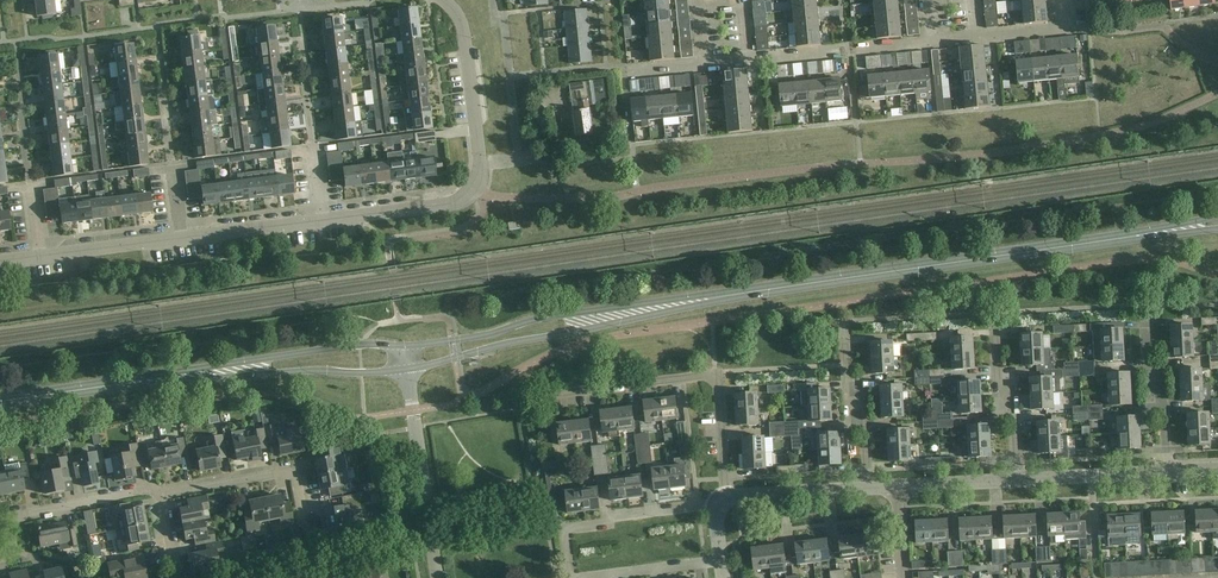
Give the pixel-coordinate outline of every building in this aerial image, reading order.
[(52,0),(40,0),(34,1),(35,16),(54,13),(52,0)] [(74,8),(70,9),(71,16),(81,15),(79,0),(73,0),(74,8)] [(137,4),(138,10),(144,9),(143,3),(153,2),(153,0),(136,0),(137,4)] [(671,11),(669,0),(656,0),(645,1),(646,14),(671,11)] [(764,0),(752,1),(753,10),(759,9),(759,14),(760,19),(766,18),(764,0)] [(818,8),(817,0),(792,0),(793,11),(818,8)] [(898,12),(897,0),(873,3),(875,15),(898,12)] [(1046,9),(1045,0),(1021,0),(1022,12),(1046,9)] [(1185,0),(1170,0),(1171,10),(1186,8),(1185,0)] [(399,24),(417,22),(415,7),(397,9),(398,18),(393,18),(394,27),(399,26),(399,24)] [(795,23),(819,20),(818,8),(793,11),(795,23)] [(565,12),(567,29),(588,27),(587,9),(565,12)] [(1047,22),(1046,9),(1022,12),(1014,12),(1016,25),(1047,22)] [(991,10),(985,10),(986,21),(986,28),(999,27),(998,19),(992,20),(991,15),(991,10)] [(647,26),(672,23),(671,11),(646,14),(647,26)] [(900,24),(898,12),(875,15),(876,27),(900,24)] [(320,19),(322,34),(341,32),(341,34),(350,33),(350,26),(348,25),(340,26),(339,17),(320,19)] [(820,32),(819,20),(795,23),(796,35),(820,32)] [(399,26),(401,40),(419,37),(417,22),(399,24),(399,26)] [(649,38),(673,35),(672,23),(647,26),(649,38)] [(900,24),(876,27),(877,39),(901,37),(900,24)] [(250,45),(257,44),(257,43),(275,41),(273,25),(255,28),(256,36),(249,37),(250,45)] [(590,43),(588,27),(567,29),(568,46),(590,43)] [(553,38),(552,31),(544,32),(544,39),(553,38)] [(351,40),(350,33),(341,34),(341,32),(322,34),(324,49),(343,47),(342,41),(351,40)] [(821,45),(820,32),(796,35),(797,47),(821,45)] [(761,33),(756,33),(757,51),(769,50),(769,42),(763,43),(762,38),(761,33)] [(178,38),(180,53),(200,50),(200,52),(208,51),(207,42),(199,43),(198,35),(178,38)] [(675,47),(673,35),(649,38),(650,50),(675,47)] [(401,40),(403,55),(421,52),(419,37),(401,40)] [(257,44),(259,58),(277,55),(275,41),(257,43),(257,44)] [(1030,41),(1014,42),(1015,54),(1031,53),(1030,41)] [(115,61),(134,58),(132,43),(113,46),(115,61)] [(592,61),(590,43),(568,46),(570,63),(592,61)] [(960,48),(961,60),(985,58),(983,45),(960,48)] [(326,64),(345,62),(343,47),(324,49),(326,64)] [(676,60),(675,47),(650,50),(651,62),(676,60)] [(202,65),(200,52),(200,50),(180,53),(182,68),(202,65)] [(931,50),(932,63),(939,62),(938,50),(931,50)] [(423,67),(421,52),(403,55),(403,56),(396,57),(397,63),(404,63),(405,70),(423,67)] [(37,56),(39,71),(58,68),(56,53),(37,56)] [(254,74),(279,70),(277,55),(259,58),(259,59),(252,59),(254,74)] [(883,67),(882,55),(881,55),(875,56),(876,56),(866,57),(867,69),(876,68),(882,68),(882,67),(883,67)] [(1077,55),(1062,57),(1065,85),(1080,83),(1077,55)] [(1062,57),(1047,58),(1049,80),(1057,79),(1057,89),(1058,100),(1066,99),(1065,88),(1065,85),(1062,57)] [(115,61),(108,62),(110,76),(117,75),(117,76),(136,73),(134,58),(115,61)] [(962,72),(986,70),(985,58),(961,60),(962,72)] [(1034,81),(1049,80),(1047,58),(1032,60),(1034,81)] [(1034,81),(1032,60),(1016,61),(1019,83),(1034,81)] [(328,79),(347,77),(345,62),(326,64),(328,79)] [(934,75),(941,74),(939,62),(932,63),(934,75)] [(184,83),(204,80),(202,65),(182,68),(184,83)] [(423,67),(405,70),(407,84),(425,82),(423,67)] [(41,86),(59,83),(58,68),(39,71),(41,86)] [(725,84),(749,82),(748,69),(723,72),(725,84)] [(281,85),(279,70),(254,74),(254,75),(255,75),(256,89),(263,89),(263,87),(281,85)] [(929,70),(913,71),(915,93),(916,100),(932,99),(929,70)] [(963,84),(987,82),(986,70),(962,72),(963,84)] [(901,95),(915,93),(913,71),(898,73),(901,95)] [(119,91),(138,88),(136,73),(117,76),(119,91)] [(695,87),(702,86),(701,73),(694,74),(695,87)] [(884,74),(886,96),(901,95),(898,73),(884,74)] [(690,74),(676,76),(677,88),(691,86),(690,74)] [(861,99),(886,96),(884,74),(869,76),(870,86),(859,87),(861,99)] [(935,87),(942,86),(941,74),(934,75),(935,87)] [(660,77),(662,89),(677,88),(676,76),(660,77)] [(330,94),(349,92),(347,77),(328,79),(330,94)] [(645,79),(646,91),(662,89),(660,77),(645,79)] [(840,78),(825,79),(827,101),(842,100),(840,78)] [(646,91),(645,79),(629,80),(630,93),(646,91)] [(810,81),(813,103),(827,101),(825,79),(810,81)] [(184,83),(186,97),(206,95),(213,94),(211,80),(204,81),(204,80),(184,83)] [(604,80),(593,81),(597,105),(606,103),(607,103),(604,80)] [(795,83),(797,105),(813,103),(810,81),(795,83)] [(409,99),(427,97),(425,82),(407,84),(407,85),(400,86),(401,93),(408,92),(409,99)] [(588,100),(585,82),(569,85),(572,103),(579,102),(580,112),(573,113),(575,122),(572,123),(573,132),(576,132),(577,135),(587,134),(586,130),(593,129),(590,110),(589,110),(588,106),(588,101),(588,100)] [(726,96),(750,94),(749,82),(725,84),(726,96)] [(965,96),(988,94),(987,82),(963,84),(965,96)] [(43,101),(61,98),(59,83),(41,86),(43,101)] [(797,105),(795,83),(780,84),(783,106),(797,105)] [(263,89),(257,89),(258,104),(265,103),(265,102),(283,100),(281,85),(263,87),(263,89)] [(697,99),(704,98),(702,86),(695,87),(697,99)] [(936,99),(943,99),(942,86),(935,87),(936,99)] [(119,91),(113,91),(115,106),(121,105),(139,103),(138,88),(119,91)] [(351,107),(349,92),(330,94),(332,109),(351,107)] [(678,95),(680,117),(695,115),(693,93),(678,95)] [(727,108),(751,106),(750,94),(726,96),(727,108)] [(988,94),(965,96),(966,109),(990,107),(988,94)] [(206,95),(186,97),(188,112),(208,110),(206,95)] [(681,124),(680,117),(678,95),(662,97),(665,118),(666,126),(681,124)] [(428,112),(427,97),(409,99),(410,107),(404,108),(403,109),(403,115),(404,115),(428,112)] [(647,98),(649,120),(665,118),(662,97),(647,98)] [(43,101),(45,115),(63,113),(61,98),(43,101)] [(648,120),(649,120),(647,98),(631,100),(634,122),(642,121),(643,127),(649,127),(648,120)] [(698,111),(705,110),(704,98),(697,99),(698,111)] [(943,99),(936,99),(937,112),(944,111),(943,99)] [(285,115),(283,100),(265,102),(265,103),(258,104),(259,110),(266,110),(267,117),(285,115)] [(121,105),(123,120),(141,118),(139,103),(121,105)] [(373,105),(368,105),(369,112),(373,111),(374,118),(380,118),(378,103),(372,104),(373,105)] [(728,120),(753,118),(751,106),(727,108),(728,120)] [(353,121),(351,107),(332,109),(334,124),(353,121)] [(208,110),(188,112),(190,127),(209,124),(210,126),(217,125),(215,109),(208,110)] [(699,123),(706,122),(705,110),(698,111),(699,123)] [(430,127),(428,112),(404,115),(406,130),(430,127)] [(45,115),(46,131),(65,128),(63,113),(45,115)] [(287,130),(285,115),(267,117),(268,125),(260,126),(262,134),(269,133),(269,132),(287,130)] [(123,122),(114,123),(115,131),(124,130),(125,135),(143,133),(141,118),(123,120),(123,122)] [(754,130),(753,118),(728,120),(730,133),(754,130)] [(353,121),(334,124),(336,139),(355,137),(354,129),(361,128),(360,120),(353,121)] [(707,135),(706,122),(699,123),(700,135),(707,135)] [(211,139),(210,126),(209,124),(190,127),(192,142),(211,139)] [(46,131),(48,145),(67,143),(65,128),(46,131)] [(269,132),(269,133),(271,147),(289,145),(287,130),(269,132)] [(435,140),(434,131),(414,133),(415,139),(415,143),(435,140)] [(125,135),(126,150),(145,148),(143,133),(125,135)] [(415,139),(414,133),(399,135),(400,142),(415,139)] [(213,154),(211,139),(192,142),(194,157),(213,154)] [(337,143),(338,151),(340,151),(353,150),(352,141),(337,143)] [(48,145),(50,161),(69,158),(67,143),(48,145)] [(145,148),(126,150),(128,165),(147,163),(145,148)] [(290,150),(275,152),(276,160),(291,158),(290,150)] [(340,151),(338,151),(326,153),(327,160),(341,159),(340,151)] [(387,162),(389,180),(404,179),(402,160),(401,152),(386,154),(387,162)] [(402,160),(404,179),(419,177),(417,158),(416,152),(409,153),(410,159),(402,160)] [(432,156),(417,158),(419,177),(434,175),(432,156)] [(71,173),(69,158),(50,161),(52,175),(71,173)] [(327,160),(328,167),(342,165),(341,159),(327,160)] [(195,162),(196,169),(198,169),(214,168),(214,165),(213,165),(213,160),(195,162)] [(387,162),(372,164),(375,182),(389,180),(387,162)] [(372,164),(357,166),(360,184),(375,182),(372,164)] [(328,167),(329,174),(343,172),(342,168),(343,168),(342,165),(328,167)] [(357,166),(343,168),(342,168),(343,172),(344,180),(344,186),(360,184),(357,166)] [(149,175),(148,167),(132,170),(134,178),(149,175)] [(185,179),(199,177),(198,169),(196,169),(184,171),(185,179)] [(344,180),(343,172),(329,174),(330,182),(344,180)] [(233,200),(248,198),(245,180),(244,173),(237,174),(238,181),(231,182),(233,200)] [(275,176),(277,195),(292,193),(290,174),(275,176)] [(277,195),(275,176),(260,178),(262,197),(277,195)] [(200,184),(199,177),(185,179),(186,186),(200,184)] [(70,186),(69,178),(54,180),(55,188),(70,186)] [(262,197),(260,178),(245,180),(248,198),(262,197)] [(233,200),(231,182),(216,184),(218,202),(233,200)] [(200,184),(186,186),(187,193),(201,191),(201,186),(200,186),(200,184)] [(218,202),(216,184),(201,186),(201,191),(202,198),(203,204),(218,202)] [(44,197),(58,195),(57,188),(43,190),(44,197)] [(96,199),(89,200),(91,219),(106,217),(104,198),(103,191),(95,192),(96,199)] [(202,198),(201,191),(187,193),(188,200),(202,198)] [(133,195),(135,213),(151,211),(148,192),(133,195)] [(44,204),(59,202),(58,195),(44,197),(44,204)] [(88,195),(74,197),(77,221),(91,219),(89,200),(88,195)] [(133,195),(118,196),(121,215),(135,213),(133,195)] [(118,196),(104,198),(106,217),(121,215),(118,196)] [(59,204),(60,209),(60,216),(61,223),(77,221),(74,197),(66,198),(67,203),(59,204)] [(59,204),(59,202),(44,204),(45,211),(60,209),(59,204)] [(60,216),(60,209),(45,211),(46,218),(60,216)] [(9,229),(6,211),(0,212),(0,230),(9,229)] [(521,228),(520,222),(508,223),(510,230),(521,228)] [(1217,324),(1217,317),(1201,318),(1201,325),(1217,324)] [(1094,345),(1124,344),(1123,328),(1109,329),(1108,322),(1090,323),(1091,331),(1093,331),(1094,345)] [(1056,333),(1071,332),(1071,324),(1056,325),(1056,333)] [(1071,324),(1071,332),(1086,331),(1086,324),(1071,324)] [(1170,326),(1171,342),(1193,340),(1192,324),(1170,326)] [(936,332),(922,333),(922,340),(937,339),(936,332)] [(922,340),(922,333),(906,334),(907,341),(922,340)] [(1022,350),(1044,348),(1043,333),(1021,334),(1022,350)] [(951,338),(952,354),(974,352),(973,336),(951,338)] [(1072,346),(1071,339),(1062,340),(1062,347),(1072,346)] [(1193,340),(1171,342),(1172,358),(1194,356),(1193,340)] [(868,347),(869,358),(894,356),(893,341),(871,342),(871,345),(870,345),(868,347)] [(1125,360),(1124,344),(1094,345),(1095,361),(1103,361),(1125,360)] [(1037,371),(1040,371),(1054,370),(1053,363),(1051,363),(1050,348),(1044,348),(1022,350),(1022,365),(1036,364),(1037,371)] [(975,367),(974,352),(952,354),(953,368),(975,367)] [(895,372),(894,356),(869,358),(869,369),(871,371),(873,370),(873,373),(895,372)] [(1079,361),(1079,369),(1094,368),(1094,360),(1079,361)] [(1094,368),(1079,369),(1080,376),(1095,375),(1094,368)] [(1180,369),(1180,385),(1202,384),(1202,368),(1180,369)] [(929,370),(930,377),(945,376),(944,369),(929,370)] [(915,378),(930,377),(929,370),(914,370),(915,378)] [(1054,370),(1040,371),(1041,377),(1030,377),(1031,393),(1053,392),(1053,393),(1060,392),(1060,378),(1062,378),(1062,370),(1054,370)] [(1109,389),(1131,388),(1130,372),(1108,373),(1109,389)] [(945,376),(930,377),(930,384),(945,383),(945,376)] [(930,384),(930,377),(915,378),(915,385),(930,384)] [(959,397),(981,396),(980,380),(959,381),(959,397)] [(802,407),(809,406),(832,404),(831,388),(817,389),(816,383),(798,384),(799,392),(801,392),(802,407)] [(881,401),(903,400),(902,384),(880,385),(881,401)] [(1202,384),(1180,385),(1181,401),(1203,400),(1210,399),(1209,384),(1202,384)] [(783,392),(783,385),(768,385),(768,393),(783,392)] [(1132,403),(1131,388),(1109,389),(1110,405),(1132,403)] [(736,394),(736,409),(758,408),(758,392),(736,394)] [(1054,408),(1053,393),(1053,392),(1031,393),(1032,409),(1054,408)] [(982,412),(981,396),(959,397),(960,413),(982,412)] [(675,397),(660,399),(663,421),(678,419),(675,397)] [(647,423),(663,421),(660,399),(644,401),(647,423)] [(904,416),(903,400),(881,401),(882,417),(904,416)] [(833,420),(832,404),(809,406),(810,421),(833,420)] [(1087,406),(1088,413),(1103,412),(1102,405),(1087,406)] [(1073,414),(1088,413),(1087,406),(1072,407),(1073,414)] [(632,407),(617,409),(619,431),(635,429),(632,407)] [(759,424),(758,408),(736,409),(737,425),(759,424)] [(603,433),(619,431),(617,409),(601,411),(603,433)] [(1103,412),(1088,413),(1088,420),(1103,419),(1103,412)] [(1187,413),(1188,429),(1210,428),(1209,412),(1187,413)] [(1088,420),(1088,413),(1073,414),(1073,421),(1088,420)] [(1119,433),(1141,432),(1140,416),(1118,417),(1119,433)] [(589,420),(573,422),(576,443),(592,441),(589,420)] [(1038,438),(1060,436),(1059,420),(1037,422),(1038,438)] [(676,422),(679,442),(686,441),(684,421),(676,422)] [(784,422),(785,429),(800,428),(799,421),(784,422)] [(561,445),(576,443),(573,422),(558,424),(561,445)] [(968,425),(969,441),(991,440),(990,424),(968,425)] [(274,429),(273,425),(266,427),(269,442),(276,440),(276,439),(278,438),(282,455),(301,451),(297,428),(284,430),(283,427),(274,429)] [(800,428),(785,429),(785,436),(791,436),(792,451),(802,451),(801,436),(800,436),(800,428)] [(888,430),(889,445),(911,444),(910,428),(888,430)] [(1210,428),(1188,429),(1189,445),(1211,444),(1210,428)] [(267,448),(264,429),(248,432),(247,429),(231,432),(237,460),(247,458),(248,462),(261,459),(259,449),(267,448)] [(819,449),(841,448),(841,432),(818,433),(819,436),(814,436),(811,440),(811,450),(819,450),(819,449)] [(1142,448),(1141,432),(1119,433),(1119,448),(1116,448),(1116,455),(1125,455),(1125,448),(1142,448)] [(642,434),(644,449),(651,448),(649,433),(642,434)] [(636,450),(644,449),(642,434),(635,435),(636,450)] [(226,457),(222,436),(206,439),(208,449),(196,451),(200,471),(220,467),(218,458),(226,457)] [(370,436),(359,438),(361,444),(364,443),(366,444),(367,448),(373,447),(370,436)] [(744,453),(766,452),(765,436),(743,437),(744,453)] [(1067,436),(1060,436),(1038,438),(1039,453),(1054,452),(1054,459),(1068,458),(1067,436)] [(160,441),(161,448),(162,448),(166,467),(181,464),(179,455),(186,454),(183,438),(176,439),(176,438),(167,438),(166,440),(160,441)] [(992,455),(991,440),(969,441),(963,441),(964,457),(970,456),(992,455)] [(688,458),(686,441),(679,442),(681,458),(681,459),(688,458)] [(140,462),(137,444),(124,447),(125,454),(111,457),(116,480),(135,476),(132,464),(140,462)] [(911,444),(889,445),(890,461),(912,460),(911,444)] [(162,448),(161,448),(148,451),(146,445),(140,446),(143,463),(149,462),(151,470),(166,467),(162,448)] [(598,446),(600,460),(608,459),(606,445),(598,446)] [(593,461),(600,460),(598,446),(591,447),(593,461)] [(321,459),(315,460),(318,475),(347,469),(344,455),(341,455),(339,447),(320,451),(321,459)] [(651,448),(644,449),(645,464),(653,463),(651,448)] [(842,464),(841,448),(819,449),(819,450),(820,471),(828,471),(827,464),(842,464)] [(645,464),(644,449),(636,450),(638,464),(645,464)] [(1091,449),(1081,449),(1081,457),(1091,457),(1091,449)] [(373,451),(365,453),(367,464),(376,462),(373,451)] [(82,461),(70,463),(74,481),(75,481),(80,480),(82,479),(84,486),(98,483),(94,463),(97,462),(95,452),(88,453),(83,454),(84,460),(82,461)] [(766,452),(744,453),(744,469),(767,468),(766,452)] [(555,454),(556,461),(557,461),(558,468),(557,468),(557,470),(564,469),(562,453),(555,454)] [(941,457),(941,465),(955,464),(955,456),(941,457)] [(72,480),(67,457),(54,460),(56,471),(41,474),(45,494),(65,490),(63,481),(72,480)] [(941,465),(941,457),(925,458),(925,465),(941,465)] [(690,471),(688,458),(681,459),(681,458),(674,459),(675,466),(668,467),(671,489),(686,487),(684,471),(690,471)] [(608,459),(600,460),(602,475),(610,474),(608,459)] [(602,475),(600,460),(593,461),(595,476),(602,475)] [(541,463),(542,471),(549,470),(549,469),(557,468),(558,468),(557,461),(556,461),(541,463)] [(4,466),(5,472),(6,472),(10,494),(25,491),(23,481),(30,479),(26,463),(19,464),(19,463),(4,466)] [(370,483),(362,485),(364,492),(381,489),(381,485),(376,463),(367,465),(370,483)] [(778,474),(794,473),(793,465),(777,466),(778,474)] [(793,465),(794,473),(808,472),(807,465),(793,465)] [(671,489),(668,467),(653,469),(656,491),(671,489)] [(347,469),(318,475),(321,490),(328,489),(330,496),(351,492),(347,469)] [(552,494),(549,470),(542,471),(545,495),(552,494)] [(5,472),(0,473),(0,496),(10,494),(6,472),(5,472)] [(641,475),(625,477),(628,499),(643,497),(641,475)] [(612,501),(628,499),(625,477),(610,479),(612,501)] [(582,489),(585,511),(600,509),(598,488),(582,489)] [(585,511),(582,489),(567,491),(569,513),(585,511)] [(362,514),(358,494),(343,497),(345,506),(325,510),(329,532),(352,528),(350,516),(362,514)] [(183,524),(203,520),(202,511),(209,510),(206,495),(188,499),(189,506),(180,508),(183,524)] [(280,496),(265,499),(269,520),(280,518),(281,525),(294,523),(290,503),(282,505),(280,496)] [(258,522),(269,520),(265,499),(249,502),(251,511),(243,512),(247,532),(260,529),(258,522)] [(124,519),(126,528),(146,524),(143,508),(131,510),(129,503),(110,507),(112,521),(124,519)] [(1197,533),(1212,532),(1211,509),(1195,510),(1197,533)] [(1167,512),(1168,534),(1184,533),(1183,511),(1167,512)] [(1168,534),(1167,512),(1152,513),(1153,540),(1169,540),(1168,534)] [(1064,513),(1048,514),(1049,536),(1056,535),(1056,542),(1065,542),(1065,540),(1065,535),(1064,513)] [(1079,513),(1064,513),(1065,535),(1065,540),(1079,539),(1086,538),(1085,521),(1085,523),(1080,523),(1080,522),(1079,522),(1079,513)] [(1123,514),(1125,544),(1141,543),(1139,513),(1123,514)] [(1111,545),(1125,544),(1123,514),(1108,515),(1110,538),(1111,537),(1111,545)] [(1035,515),(1020,516),(1021,537),(1036,536),(1035,515)] [(1005,538),(1021,537),(1020,516),(1004,517),(1005,538)] [(991,517),(975,518),(977,539),(993,538),(991,517)] [(977,539),(975,518),(960,519),(961,540),(977,539)] [(205,529),(203,520),(183,524),(186,540),(195,539),(197,546),(206,544),(215,542),(212,528),(205,529)] [(931,521),(932,542),(948,541),(947,520),(931,521)] [(917,543),(932,542),(931,521),(916,521),(917,543)] [(67,531),(66,523),(38,528),(41,547),(62,543),(62,541),(69,540),(70,546),(77,544),(74,530),(67,531)] [(149,540),(146,524),(126,528),(127,537),(116,539),(119,553),(138,550),(137,543),(149,540)] [(364,528),(345,532),(347,541),(366,536),(364,528)] [(855,535),(858,557),(872,555),(869,534),(855,535)] [(858,557),(855,535),(839,537),(841,559),(858,557)] [(827,539),(811,541),(814,563),(830,561),(827,539)] [(207,551),(189,555),(190,563),(193,562),(195,570),(220,565),(226,564),(224,554),(222,541),(215,542),(206,544),(207,551)] [(814,563),(811,541),(796,543),(799,564),(814,563)] [(784,544),(768,546),(771,568),(771,574),(786,572),(786,566),(784,544)] [(755,570),(771,568),(768,546),(752,548),(755,570)] [(1036,561),(1044,561),(1043,546),(1035,546),(1036,561)] [(1000,565),(999,550),(992,551),(992,565),(1000,565)] [(999,550),(1000,565),(1007,564),(1006,550),(999,550)] [(948,567),(956,566),(955,551),(947,551),(948,567)] [(399,558),(391,559),(392,567),(401,565),(402,568),(408,567),(406,556),(399,558)] [(105,566),(104,557),(92,558),(94,568),(105,566)] [(143,558),(136,559),(109,564),(111,577),(120,577),(125,577),(147,577),(143,558)] [(933,568),(933,560),(912,561),(912,569),(933,568)] [(1112,577),(1111,562),(1104,563),(1105,577),(1112,577)] [(1088,577),(1088,563),(1080,563),(1081,577),(1088,577)] [(385,564),(369,567),(363,568),(364,574),(355,576),(355,577),(388,577),(385,564)] [(62,568),(44,572),(45,577),(64,577),(62,568)] [(27,569),(14,572),(11,573),(10,573),(10,575),(11,577),(29,577),(27,569)] [(837,570),(838,577),(845,577),(844,569),(837,570)]
